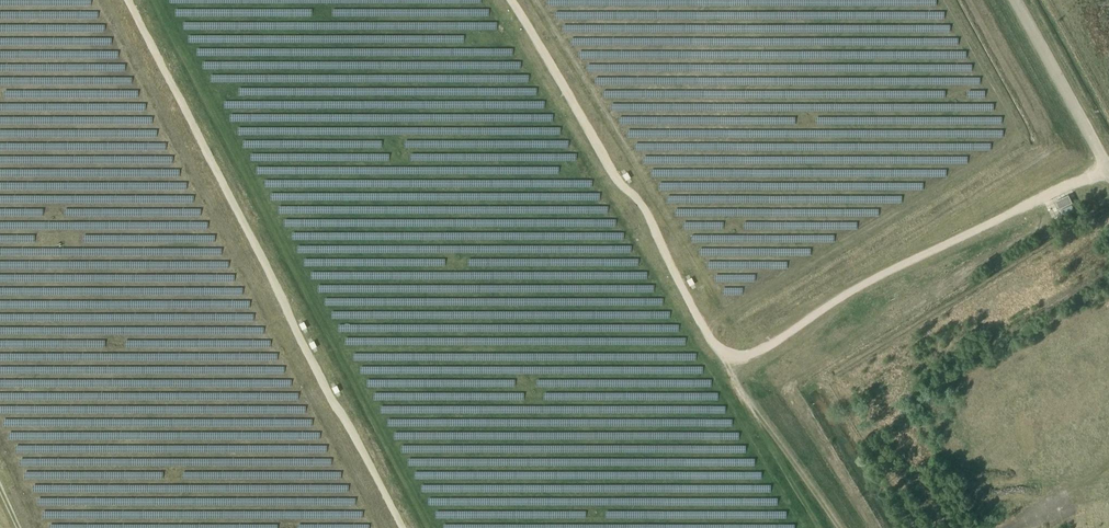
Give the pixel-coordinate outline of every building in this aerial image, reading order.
[(1068,195),(1055,202),(1059,210),(1062,215),(1074,209),(1071,204),(1072,203),(1068,195)]
